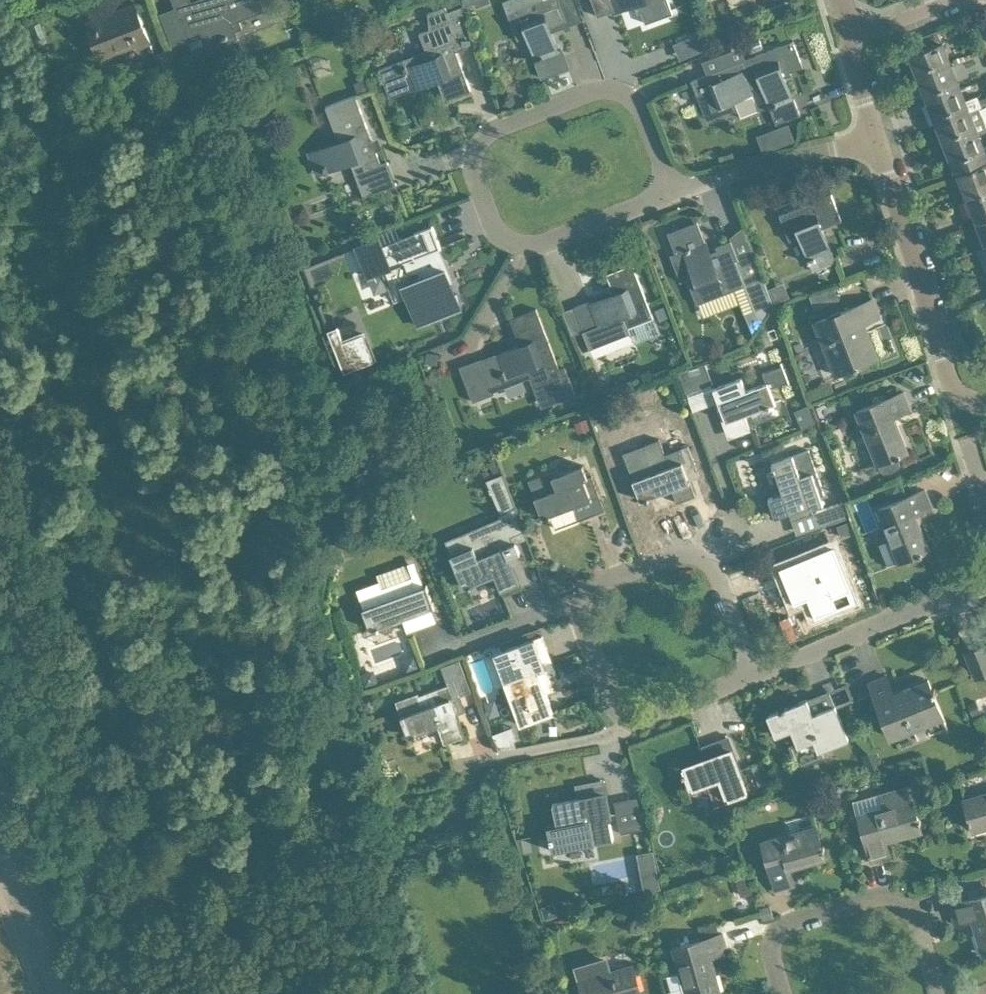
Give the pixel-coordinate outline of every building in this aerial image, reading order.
[(189,38),(202,33),(206,44),(236,32),(235,29),(241,27),(238,20),(265,10),(261,0),(206,0),(193,5),(191,0),(173,0),(189,38)] [(559,0),(506,0),(504,1),(508,12),(518,38),(528,35),(537,57),(534,58),(541,77),(569,67),(562,49),(557,51),(548,27),(567,20),(559,0)] [(598,16),(611,11),(638,2),(646,22),(673,13),(669,3),(668,0),(592,0),(598,16)] [(87,24),(100,57),(123,48),(122,45),(134,40),(137,48),(150,42),(136,5),(87,24)] [(402,61),(379,70),(390,97),(437,79),(445,100),(471,90),(457,53),(455,48),(461,46),(456,31),(449,11),(447,6),(429,13),(430,29),(420,33),(427,51),(426,51),(426,52),(402,61)] [(910,55),(919,77),(951,65),(937,30),(915,39),(920,51),(910,55)] [(793,40),(691,79),(710,124),(740,112),(736,103),(765,91),(771,104),(769,105),(776,124),(800,114),(794,97),(792,98),(783,74),(803,66),(793,40)] [(960,87),(951,65),(919,77),(928,100),(960,87)] [(937,122),(981,106),(976,94),(965,99),(960,87),(928,100),(937,122)] [(506,93),(503,98),(505,104),(511,105),(515,101),(513,94),(506,93)] [(355,95),(325,106),(339,143),(318,151),(325,171),(351,161),(364,196),(396,184),(388,161),(381,163),(355,95)] [(981,106),(937,122),(945,145),(985,129),(985,130),(985,119),(981,106)] [(985,130),(985,129),(945,145),(955,169),(985,157),(985,130)] [(966,197),(985,190),(985,163),(957,174),(966,197)] [(966,197),(976,222),(985,218),(985,190),(966,197)] [(779,214),(789,240),(801,235),(811,261),(831,253),(821,228),(842,220),(832,194),(779,214)] [(976,222),(985,245),(985,244),(985,218),(976,222)] [(681,281),(687,278),(696,303),(744,284),(735,259),(738,258),(731,240),(716,246),(719,253),(711,256),(697,221),(668,232),(675,253),(671,255),(681,281)] [(461,309),(449,279),(448,280),(445,270),(447,269),(446,267),(444,268),(437,249),(441,248),(432,226),(382,245),(379,237),(356,247),(368,276),(390,268),(398,288),(403,285),(419,326),(420,325),(419,322),(431,317),(432,320),(461,309)] [(589,300),(574,306),(584,332),(590,348),(630,332),(628,327),(653,317),(633,263),(606,273),(614,294),(591,303),(589,300)] [(756,310),(773,303),(763,277),(746,284),(756,310)] [(873,299),(815,321),(835,374),(855,366),(856,368),(859,366),(859,364),(877,357),(864,322),(879,316),(873,299)] [(755,310),(745,314),(753,335),(773,306),(772,304),(755,310)] [(497,390),(531,377),(543,407),(579,393),(568,365),(563,368),(539,307),(513,317),(524,345),(482,360),(481,358),(460,366),(473,402),(498,392),(497,390)] [(337,327),(327,330),(344,373),(375,361),(364,333),(343,341),(337,327)] [(712,384),(704,363),(712,360),(711,359),(677,372),(687,398),(688,398),(687,394),(712,384)] [(732,435),(749,428),(744,414),(766,405),(767,407),(770,406),(769,404),(780,400),(780,399),(774,401),(769,388),(786,382),(787,384),(788,383),(780,363),(779,363),(781,367),(762,374),(766,383),(745,391),(740,378),(710,389),(715,402),(719,401),(732,435)] [(904,392),(857,411),(877,462),(864,467),(865,468),(878,462),(880,467),(884,471),(890,470),(895,468),(900,465),(900,459),(899,456),(901,455),(900,453),(907,451),(893,416),(911,409),(904,392)] [(587,418),(575,422),(578,429),(583,431),(591,429),(587,418)] [(688,445),(666,454),(660,439),(624,453),(634,479),(632,480),(640,500),(645,498),(646,500),(649,499),(648,497),(671,488),(677,503),(695,495),(688,476),(698,472),(688,445)] [(817,471),(809,449),(772,462),(774,467),(772,467),(773,470),(775,470),(783,493),(768,498),(775,517),(792,511),(795,518),(816,511),(814,506),(825,503),(813,472),(817,471)] [(500,464),(492,466),(496,476),(503,473),(500,464)] [(550,472),(528,480),(535,497),(542,517),(547,515),(548,517),(551,516),(556,528),(597,512),(592,498),(599,495),(593,478),(589,479),(584,464),(552,476),(550,472)] [(898,482),(887,486),(890,494),(895,496),(902,493),(898,482)] [(925,489),(878,508),(890,538),(878,543),(887,565),(899,560),(919,552),(919,554),(923,553),(922,551),(929,548),(915,514),(932,506),(925,489)] [(825,524),(852,515),(847,500),(820,509),(825,524)] [(499,517),(445,540),(450,552),(451,554),(459,575),(460,575),(465,587),(469,585),(469,586),(470,587),(473,586),(472,584),(494,574),(500,588),(519,580),(509,557),(520,552),(516,543),(515,541),(514,542),(511,536),(513,535),(524,530),(515,506),(498,514),(499,517)] [(849,521),(838,526),(843,537),(854,533),(849,521)] [(784,565),(780,566),(787,583),(795,602),(796,601),(807,596),(811,604),(816,616),(838,606),(856,599),(856,597),(854,598),(833,547),(835,546),(834,544),(784,565)] [(380,583),(358,590),(371,628),(376,626),(376,628),(380,627),(379,625),(402,617),(407,631),(426,625),(417,601),(431,596),(427,584),(426,584),(426,585),(417,589),(408,563),(377,573),(380,583)] [(506,683),(517,712),(528,708),(532,718),(528,719),(529,721),(553,711),(543,684),(549,682),(550,683),(551,682),(548,675),(556,672),(543,635),(486,657),(496,686),(506,683)] [(975,677),(985,672),(985,644),(966,653),(975,677)] [(401,715),(400,715),(408,736),(413,734),(413,736),(417,735),(416,733),(439,725),(444,739),(463,732),(455,709),(463,706),(459,695),(471,691),(459,659),(441,666),(448,684),(419,695),(418,693),(396,701),(401,715)] [(869,683),(892,738),(943,717),(928,679),(894,693),(887,675),(869,683)] [(768,714),(777,737),(794,731),(799,745),(815,739),(819,750),(848,738),(835,705),(813,714),(807,699),(785,708),(784,706),(779,708),(780,710),(768,714)] [(684,773),(682,773),(683,777),(685,776),(690,789),(705,783),(710,795),(726,789),(729,799),(748,793),(726,735),(725,735),(726,739),(706,746),(703,747),(707,759),(682,768),(684,773)] [(614,838),(601,778),(600,778),(601,781),(577,786),(579,798),(553,803),(554,808),(552,809),(552,812),(555,811),(557,824),(548,826),(553,851),(614,838)] [(885,807),(859,815),(872,863),(888,858),(891,857),(885,839),(921,829),(919,822),(921,821),(920,817),(918,818),(909,786),(881,793),(885,807)] [(631,823),(654,819),(649,789),(626,793),(631,823)] [(964,799),(970,818),(968,819),(969,823),(971,822),(973,829),(985,826),(985,793),(964,799)] [(825,849),(824,845),(822,845),(816,826),(762,841),(776,890),(794,885),(789,867),(825,857),(823,849),(825,849)] [(654,850),(638,854),(643,877),(646,890),(661,887),(659,874),(654,850)] [(730,854),(719,857),(722,866),(733,863),(730,854)] [(735,872),(742,896),(754,893),(747,869),(735,872)] [(950,905),(955,924),(973,918),(984,953),(985,953),(985,894),(950,905)] [(554,903),(542,907),(546,919),(558,915),(554,903)] [(681,971),(668,975),(673,993),(713,993),(720,992),(710,956),(728,951),(723,933),(674,947),(681,971)] [(607,972),(603,960),(576,968),(584,993),(642,993),(634,964),(607,972)]
